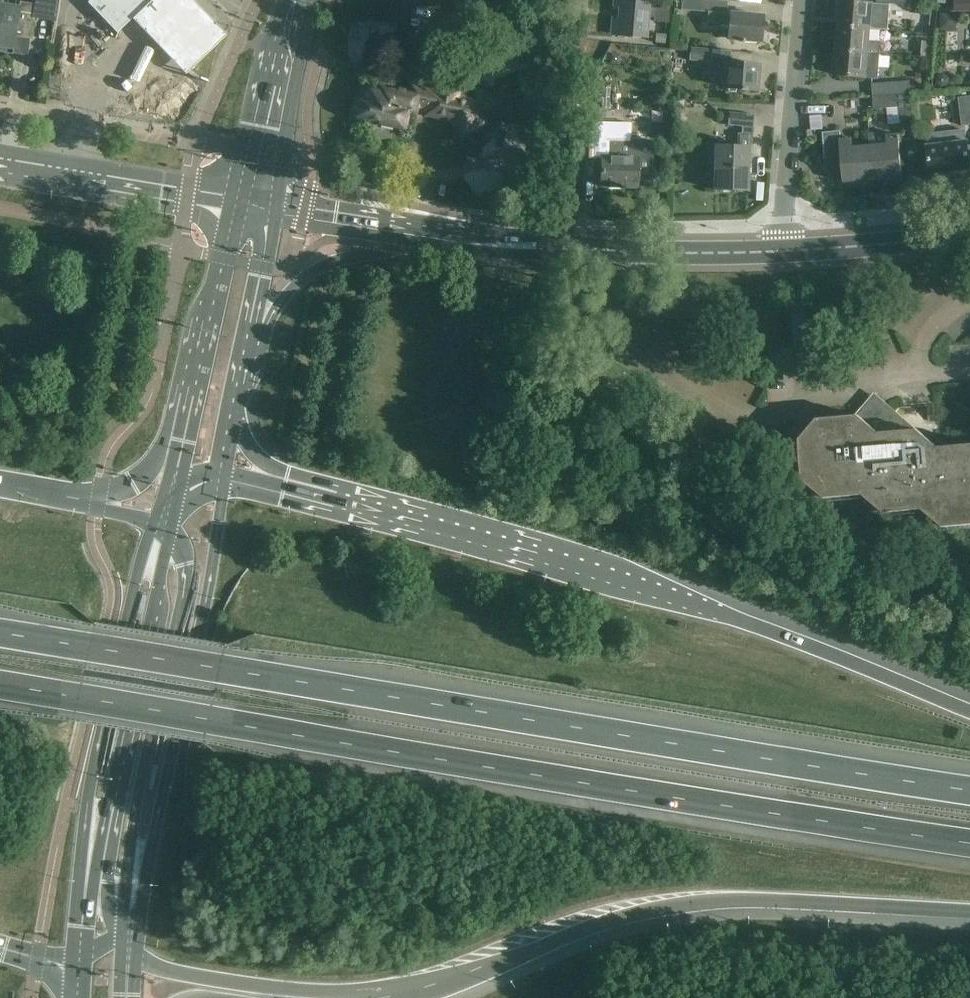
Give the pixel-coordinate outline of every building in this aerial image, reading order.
[(0,4),(0,47),(15,49),(16,36),(30,39),(33,18),(55,21),(59,0),(35,0),(34,4),(21,2),(20,7),(0,4)] [(151,0),(93,0),(91,2),(118,30),(151,0)] [(131,19),(154,43),(184,75),(227,35),(197,3),(194,0),(151,0),(131,19)] [(619,7),(648,9),(649,0),(614,0),(613,6),(619,7)] [(660,9),(669,10),(670,0),(661,0),(660,9)] [(728,15),(726,14),(727,0),(725,0),(681,0),(681,10),(707,12),(706,23),(727,25),(726,39),(759,42),(761,17),(728,15)] [(961,12),(969,12),(969,0),(961,0),(961,12)] [(837,26),(869,28),(888,29),(890,5),(839,1),(837,26)] [(648,9),(619,7),(618,19),(612,19),(611,35),(646,38),(648,9)] [(481,10),(463,9),(462,20),(481,21),(481,10)] [(957,15),(941,14),(940,29),(950,30),(956,24),(957,15)] [(835,50),(867,52),(880,53),(881,42),(868,41),(869,28),(837,26),(835,50)] [(932,42),(922,41),(921,57),(931,57),(932,42)] [(712,50),(689,48),(688,61),(711,63),(712,50)] [(867,52),(835,50),(833,76),(878,79),(879,67),(866,66),(867,52)] [(757,66),(714,62),(713,74),(723,75),(722,89),(755,91),(757,66)] [(413,89),(411,95),(416,96),(414,105),(415,105),(428,108),(427,114),(451,120),(462,138),(485,124),(471,101),(457,98),(460,82),(439,77),(435,94),(413,89)] [(872,97),(893,96),(911,94),(910,82),(872,84),(872,97)] [(413,114),(415,105),(414,105),(416,96),(411,95),(383,89),(384,87),(375,85),(374,90),(367,89),(365,100),(363,99),(363,102),(361,102),(357,105),(355,112),(357,115),(360,116),(360,118),(378,122),(377,125),(403,131),(407,112),(413,114)] [(911,94),(893,96),(894,108),(885,109),(889,109),(890,123),(900,123),(900,120),(912,119),(911,94)] [(893,96),(872,97),(873,109),(885,109),(894,108),(893,96)] [(958,98),(962,126),(969,125),(969,96),(958,98)] [(737,134),(736,147),(715,146),(714,190),(747,191),(748,148),(751,148),(752,136),(754,115),(728,113),(727,126),(741,128),(741,134),(737,134)] [(587,159),(588,132),(577,131),(577,159),(587,159)] [(871,181),(868,146),(850,148),(850,139),(841,140),(840,131),(822,132),(825,168),(840,167),(841,183),(871,181)] [(868,146),(871,181),(901,179),(898,135),(888,136),(888,131),(869,133),(870,146),(868,146)] [(604,158),(601,157),(600,187),(637,188),(637,173),(652,174),(653,139),(605,138),(604,158)] [(966,142),(925,147),(929,175),(969,170),(966,142)] [(969,526),(969,445),(938,448),(895,412),(817,419),(799,440),(801,480),(823,499),(862,496),(883,513),(921,510),(942,528),(969,526)]
